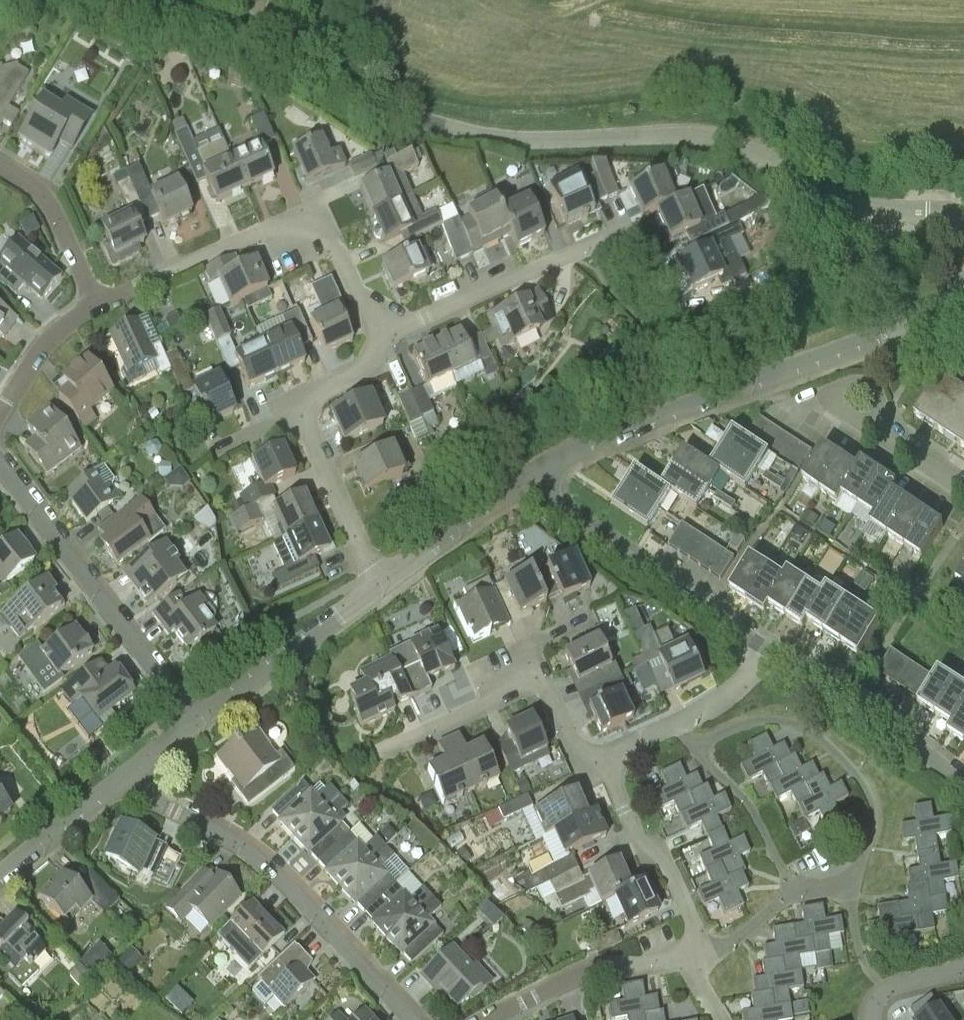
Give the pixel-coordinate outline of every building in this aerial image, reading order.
[(3,114),(0,119),(0,120),(11,127),(19,114),(9,107),(29,74),(18,67),(17,64),(0,69),(0,112),(3,114)] [(228,83),(244,88),(248,74),(232,70),(228,83)] [(39,105),(19,137),(50,156),(58,142),(64,133),(76,141),(91,116),(79,108),(67,101),(61,110),(55,106),(51,112),(39,105)] [(276,139),(269,124),(264,114),(252,119),(263,145),(276,139)] [(188,127),(176,132),(178,138),(186,157),(198,182),(206,178),(217,202),(245,189),(232,158),(224,141),(198,151),(194,141),(192,136),(188,127)] [(345,167),(338,151),(328,156),(320,138),(292,150),(307,184),(345,167)] [(232,158),(245,189),(273,177),(259,146),(232,158)] [(373,214),(413,196),(404,174),(418,167),(411,151),(397,158),(387,162),(393,175),(388,177),(388,175),(361,187),(373,214)] [(387,162),(397,158),(394,151),(384,155),(387,162)] [(354,176),(377,166),(372,154),(349,164),(354,176)] [(177,182),(153,193),(139,164),(126,171),(130,179),(148,220),(160,214),(165,225),(191,213),(177,182)] [(126,171),(114,176),(116,180),(118,185),(129,179),(127,174),(126,171)] [(619,193),(611,175),(609,171),(597,176),(597,174),(596,175),(607,198),(619,193)] [(607,198),(596,175),(582,181),(578,173),(549,187),(566,225),(581,219),(581,220),(582,221),(584,221),(587,220),(588,219),(588,217),(587,216),(594,212),(591,205),(607,198)] [(658,211),(674,203),(661,174),(630,188),(643,217),(658,211)] [(148,220),(130,179),(118,185),(131,215),(102,228),(109,244),(105,246),(113,264),(131,256),(128,250),(144,243),(136,225),(148,220)] [(724,214),(713,219),(701,192),(674,203),(658,211),(671,240),(685,233),(690,244),(691,244),(704,238),(709,235),(710,235),(729,226),(724,214)] [(442,226),(451,222),(447,213),(438,217),(436,211),(423,217),(413,196),(373,214),(378,227),(375,228),(374,233),(376,238),(381,240),(384,239),(385,241),(409,230),(412,239),(440,226),(440,227),(442,226)] [(544,235),(529,201),(528,199),(501,212),(511,235),(517,248),(544,235)] [(467,212),(469,217),(459,223),(472,253),(511,235),(501,212),(495,200),(467,212)] [(473,254),(472,253),(459,223),(458,219),(451,222),(442,226),(440,227),(456,262),(473,254)] [(730,239),(743,232),(738,222),(729,226),(691,244),(690,244),(686,246),(690,255),(680,260),(693,289),(718,277),(722,286),(727,284),(746,275),(730,239)] [(24,283),(42,299),(61,278),(17,239),(0,258),(0,277),(17,292),(24,283)] [(382,264),(394,290),(428,274),(417,248),(382,264)] [(251,296),(267,289),(254,261),(239,268),(233,256),(204,269),(210,283),(219,279),(231,305),(234,304),(251,296)] [(323,315),(309,321),(324,354),(352,341),(344,323),(349,320),(331,279),(311,287),(323,315)] [(267,289),(251,296),(256,305),(272,298),(267,289)] [(497,332),(485,338),(487,343),(499,337),(503,345),(513,341),(539,329),(537,325),(549,319),(544,307),(538,293),(525,299),(526,302),(490,318),(497,332)] [(263,344),(237,356),(229,337),(231,336),(220,310),(207,316),(229,370),(239,366),(248,388),(277,375),(263,344)] [(305,362),(298,348),(312,342),(298,311),(281,318),(286,329),(262,340),(264,344),(263,344),(277,375),(305,362)] [(176,314),(164,319),(166,323),(169,331),(170,332),(172,331),(182,326),(178,317),(176,314)] [(160,344),(149,349),(136,320),(110,332),(126,367),(121,370),(127,384),(146,376),(141,365),(153,360),(160,374),(171,370),(167,361),(160,344)] [(169,331),(166,323),(155,328),(159,335),(169,331)] [(498,373),(489,352),(481,334),(464,341),(460,332),(436,342),(451,376),(456,387),(485,373),(487,378),(498,373)] [(436,342),(413,353),(427,386),(424,388),(429,399),(456,387),(451,376),(436,342)] [(172,369),(183,394),(194,389),(193,389),(195,388),(180,356),(168,361),(171,370),(172,369)] [(88,410),(110,393),(87,361),(63,379),(69,387),(59,395),(79,423),(80,422),(85,429),(97,419),(92,413),(91,414),(88,410)] [(941,376),(914,415),(925,423),(927,421),(936,427),(934,429),(948,438),(949,435),(958,441),(957,444),(963,448),(963,391),(941,376)] [(219,378),(195,388),(193,389),(194,389),(209,423),(234,411),(219,378)] [(356,390),(360,401),(369,397),(365,386),(356,390)] [(433,412),(434,412),(429,399),(424,388),(423,386),(411,392),(422,419),(423,418),(422,417),(433,412)] [(529,404),(537,396),(528,387),(517,398),(508,406),(517,415),(529,404)] [(411,424),(422,419),(411,392),(399,397),(411,424)] [(336,427),(337,427),(344,443),(383,426),(369,397),(360,401),(337,412),(336,410),(330,413),(336,427)] [(46,475),(81,449),(50,408),(26,426),(40,444),(29,452),(46,475)] [(159,416),(154,408),(147,413),(152,420),(159,416)] [(422,419),(427,429),(439,424),(433,412),(422,417),(423,418),(422,419)] [(759,441),(762,436),(770,424),(760,417),(746,438),(756,445),(759,441)] [(430,437),(427,429),(422,419),(411,424),(419,442),(430,437)] [(756,445),(766,452),(781,431),(770,424),(762,436),(759,441),(756,445)] [(733,430),(721,448),(758,472),(770,454),(769,454),(766,452),(756,445),(746,438),(733,430)] [(770,454),(777,460),(791,438),(781,431),(766,452),(769,454),(770,454)] [(777,460),(787,466),(802,445),(791,438),(777,460)] [(158,456),(161,449),(157,442),(149,443),(145,450),(150,456),(158,456)] [(787,466),(798,474),(812,452),(802,445),(787,466)] [(240,495),(242,500),(246,509),(257,504),(275,497),(270,486),(295,475),(282,447),(251,461),(262,485),(240,495)] [(403,476),(402,475),(405,473),(393,447),(354,465),(366,492),(403,476)] [(819,490),(841,458),(823,447),(802,479),(819,490)] [(709,466),(721,473),(746,490),(758,472),(721,448),(709,466)] [(721,473),(709,466),(684,449),(673,467),(709,491),(721,473)] [(836,502),(862,463),(861,462),(857,469),(841,458),(819,490),(836,502)] [(858,506),(879,474),(862,463),(836,502),(838,502),(842,496),(858,506)] [(91,473),(64,493),(65,494),(71,490),(77,498),(71,503),(86,523),(96,516),(101,523),(113,515),(107,508),(113,504),(117,495),(111,487),(114,479),(104,466),(92,474),(91,473)] [(697,509),(709,491),(673,467),(661,485),(672,493),(697,509)] [(672,493),(661,485),(636,469),(624,487),(660,511),(672,493)] [(763,478),(772,485),(775,479),(767,473),(763,478)] [(870,524),(896,486),(879,474),(858,506),(874,516),(869,523),(870,524)] [(775,479),(772,485),(780,491),(784,485),(775,479)] [(887,536),(909,504),(892,493),(897,486),(896,486),(870,524),(887,536)] [(649,529),(660,511),(624,487),(612,505),(649,529)] [(718,493),(714,499),(723,505),(727,499),(718,493)] [(287,537),(317,523),(304,495),(274,509),(287,537)] [(155,517),(154,518),(140,499),(114,517),(122,527),(101,542),(117,565),(148,542),(164,529),(155,517)] [(736,505),(727,499),(723,505),(732,511),(736,505)] [(246,509),(242,500),(231,505),(235,514),(246,509)] [(264,519),(263,516),(257,504),(246,509),(235,514),(229,517),(236,532),(264,519)] [(904,547),(926,515),(909,504),(887,536),(904,547)] [(802,520),(813,528),(819,518),(808,511),(802,520)] [(926,515),(904,547),(922,558),(943,527),(926,515)] [(824,525),(820,530),(830,537),(836,529),(826,522),(824,525)] [(278,572),(284,584),(319,568),(314,557),(329,550),(317,523),(287,537),(274,542),(286,569),(278,572)] [(679,552),(693,531),(682,524),(668,546),(679,552)] [(689,559),(703,538),(693,531),(679,552),(689,559)] [(737,536),(729,548),(738,554),(746,542),(737,536)] [(4,583),(33,562),(15,537),(0,548),(0,577),(4,583)] [(700,566),(713,545),(703,538),(689,559),(700,566)] [(146,605),(176,584),(166,570),(178,562),(164,543),(123,573),(124,574),(130,569),(137,578),(133,581),(132,586),(146,605)] [(710,573),(724,552),(713,545),(700,566),(710,573)] [(724,552),(710,573),(721,580),(735,559),(724,552)] [(532,574),(545,601),(559,594),(562,601),(590,588),(574,555),(532,574)] [(747,601),(768,569),(750,557),(729,589),(747,601)] [(955,581),(963,586),(963,568),(955,581)] [(788,572),(784,579),(768,569),(747,601),(764,612),(789,573),(788,572)] [(546,603),(545,601),(532,574),(530,570),(493,588),(504,614),(516,609),(520,616),(546,603)] [(785,616),(806,584),(789,573),(764,612),(765,612),(769,605),(785,616)] [(855,586),(865,593),(874,580),(863,573),(855,586)] [(504,614),(493,588),(489,579),(463,590),(467,599),(454,604),(458,613),(468,636),(470,635),(474,642),(490,635),(488,632),(498,628),(497,626),(507,622),(509,626),(510,626),(504,614)] [(10,627),(24,617),(33,628),(60,608),(51,595),(55,592),(47,581),(1,614),(10,627)] [(828,589),(827,588),(822,595),(806,584),(785,616),(802,627),(828,589)] [(5,585),(0,588),(0,597),(0,598),(10,592),(5,585)] [(824,632),(845,600),(828,589),(802,627),(803,628),(808,621),(824,632)] [(204,613),(193,600),(186,605),(178,594),(152,614),(164,630),(169,626),(186,649),(199,639),(200,641),(215,629),(212,625),(204,613)] [(841,643),(862,611),(845,600),(824,632),(841,643)] [(635,610),(625,614),(634,634),(643,655),(647,663),(659,657),(673,688),(674,691),(687,685),(685,682),(699,676),(701,679),(702,678),(686,644),(676,649),(671,651),(663,655),(657,643),(654,635),(650,627),(644,629),(635,610)] [(862,611),(841,643),(858,655),(879,623),(862,611)] [(52,663),(60,676),(92,652),(75,628),(43,651),(37,644),(17,658),(32,678),(52,663)] [(411,644),(390,654),(391,656),(399,673),(401,676),(411,699),(431,690),(426,679),(440,673),(441,676),(454,670),(450,660),(437,631),(410,643),(411,644)] [(598,639),(565,654),(572,671),(573,671),(578,682),(583,680),(589,693),(615,681),(617,680),(613,670),(621,667),(607,637),(599,641),(598,639)] [(878,673),(888,680),(902,658),(892,651),(878,673)] [(647,665),(647,663),(643,655),(629,661),(634,670),(647,665)] [(365,684),(349,691),(355,705),(352,707),(360,727),(364,725),(394,712),(390,702),(396,699),(398,704),(411,699),(401,676),(399,673),(391,656),(360,671),(362,677),(365,684)] [(888,680),(898,686),(912,665),(902,658),(888,680)] [(83,730),(97,720),(132,694),(115,670),(108,675),(99,662),(62,690),(74,705),(68,710),(83,730)] [(898,686),(909,693),(923,672),(912,665),(898,686)] [(935,714),(956,682),(939,671),(919,700),(917,703),(935,714)] [(909,693),(919,700),(933,679),(923,672),(909,693)] [(620,678),(626,690),(633,687),(627,675),(620,678)] [(594,704),(589,707),(594,718),(601,733),(628,721),(633,719),(621,692),(626,690),(620,678),(617,680),(615,681),(589,693),(594,704)] [(963,708),(963,688),(956,682),(935,714),(951,725),(947,732),(948,733),(963,708)] [(313,694),(308,683),(299,687),(303,698),(313,694)] [(948,733),(963,743),(963,708),(948,733)] [(534,763),(531,758),(547,751),(532,718),(505,730),(511,742),(499,747),(511,774),(534,763)] [(275,755),(271,749),(259,733),(240,748),(236,743),(216,758),(234,782),(236,780),(243,789),(238,793),(248,806),(295,770),(280,752),(275,755)] [(762,774),(791,758),(784,744),(773,750),(766,736),(747,745),(754,759),(740,767),(748,781),(762,774)] [(485,785),(499,779),(483,745),(466,753),(459,737),(448,742),(470,792),(480,788),(481,790),(486,788),(485,785)] [(461,796),(470,792),(448,742),(438,747),(445,762),(427,770),(443,804),(456,798),(457,800),(462,798),(461,796)] [(790,794),(819,777),(812,764),(801,769),(794,756),(791,758),(762,774),(777,802),(790,794)] [(674,803),(707,788),(707,787),(703,789),(697,774),(686,779),(680,765),(660,774),(667,788),(652,794),(659,810),(674,803)] [(805,820),(818,813),(826,827),(841,819),(834,806),(848,798),(840,784),(830,789),(823,776),(819,777),(790,794),(804,820),(804,821),(805,820)] [(531,791),(526,779),(517,783),(522,795),(531,791)] [(293,838),(339,796),(329,786),(317,798),(302,782),(271,811),(279,820),(278,822),(293,838)] [(708,838),(723,832),(716,817),(731,811),(724,796),(713,801),(707,788),(674,803),(687,832),(702,825),(708,838)] [(437,805),(431,793),(418,799),(424,811),(437,805)] [(531,808),(521,812),(534,841),(542,838),(544,837),(560,829),(578,820),(568,797),(575,794),(575,793),(533,812),(531,808)] [(318,862),(349,833),(340,824),(341,813),(348,806),(339,796),(293,838),(308,855),(309,853),(318,862)] [(528,796),(499,808),(500,810),(504,819),(521,812),(531,808),(533,807),(528,796)] [(10,811),(0,799),(0,820),(10,811)] [(951,835),(948,818),(933,821),(930,806),(913,808),(916,823),(900,826),(903,842),(914,840),(917,855),(937,852),(935,837),(951,835)] [(560,829),(571,853),(606,837),(594,813),(578,820),(560,829)] [(804,820),(790,828),(795,838),(810,830),(805,820),(804,821),(804,820)] [(121,825),(105,858),(108,859),(119,872),(124,874),(123,877),(135,882),(148,889),(153,878),(167,885),(172,877),(157,870),(166,849),(153,843),(153,841),(145,837),(126,827),(121,825)] [(381,836),(388,843),(396,835),(389,827),(381,836)] [(712,887),(745,871),(739,858),(750,853),(743,838),(729,845),(723,832),(708,838),(714,852),(699,858),(711,886),(712,887)] [(340,889),(385,847),(376,837),(363,849),(349,833),(318,862),(326,871),(324,872),(340,889)] [(400,847),(395,841),(388,848),(393,853),(400,847)] [(372,858),(340,889),(355,905),(356,904),(364,913),(396,884),(408,873),(409,872),(394,857),(385,847),(372,858)] [(469,858),(463,849),(455,854),(460,863),(469,858)] [(931,899),(945,897),(943,883),(958,880),(956,864),(940,866),(937,852),(917,855),(919,870),(907,872),(910,887),(928,884),(931,899)] [(554,865),(546,869),(551,880),(578,868),(573,856),(554,865)] [(615,898),(631,891),(617,862),(583,878),(578,868),(551,880),(558,894),(557,895),(563,908),(591,895),(590,892),(595,890),(601,904),(615,898)] [(537,887),(551,880),(546,869),(532,876),(530,871),(510,880),(525,892),(525,893),(537,887)] [(724,915),(744,906),(737,892),(748,888),(742,874),(745,872),(745,871),(712,887),(711,886),(697,893),(703,908),(718,901),(724,915)] [(192,910),(210,928),(240,897),(216,873),(190,898),(181,890),(165,907),(180,922),(192,910)] [(517,896),(502,873),(481,886),(495,906),(517,896)] [(68,926),(90,903),(104,916),(119,901),(90,874),(76,888),(62,874),(39,898),(68,926)] [(386,939),(432,897),(423,888),(410,899),(396,884),(364,913),(372,922),(371,923),(386,939)] [(628,926),(657,912),(644,884),(631,891),(615,898),(628,926)] [(948,913),(945,897),(931,899),(928,884),(910,887),(906,887),(908,903),(900,904),(902,920),(919,918),(921,933),(934,931),(931,916),(948,913)] [(411,964),(443,935),(428,919),(441,907),(432,897),(386,939),(402,956),(403,955),(411,964)] [(476,910),(483,917),(492,908),(486,901),(476,910)] [(230,924),(217,937),(236,956),(249,969),(262,956),(284,934),(267,917),(253,903),(252,902),(230,924)] [(903,936),(921,933),(919,918),(902,920),(900,904),(877,908),(879,923),(867,925),(870,941),(886,939),(888,954),(905,951),(903,936)] [(830,953),(828,938),(843,936),(840,919),(825,922),(822,907),(801,910),(804,925),(795,927),(797,943),(816,940),(819,955),(829,953),(830,953)] [(37,939),(15,916),(0,930),(0,949),(2,951),(0,953),(0,956),(15,971),(10,975),(21,988),(38,973),(32,966),(45,954),(34,943),(37,939)] [(520,928),(531,934),(536,926),(524,920),(520,928)] [(814,956),(819,955),(816,940),(797,943),(795,927),(772,930),(775,945),(763,947),(766,962),(785,959),(788,975),(801,973),(798,958),(814,956)] [(274,998),(284,1008),(314,981),(306,972),(310,966),(308,964),(310,962),(294,945),(257,979),(261,983),(253,991),(266,1004),(274,998)] [(116,965),(127,976),(143,960),(131,949),(116,965)] [(452,949),(422,976),(437,992),(441,989),(447,995),(449,997),(458,1007),(470,996),(473,999),(487,987),(472,970),(452,949)] [(819,955),(814,956),(817,971),(831,969),(829,953),(819,955)] [(803,988),(801,973),(788,975),(785,959),(766,962),(762,963),(764,978),(752,980),(755,995),(774,992),(776,1007),(790,1005),(788,991),(803,988)] [(92,979),(80,966),(69,976),(81,988),(92,979)] [(608,1005),(611,1019),(617,1019),(626,1019),(659,1012),(657,1004),(656,997),(645,999),(642,984),(622,987),(624,1002),(608,1005)] [(741,1013),(743,1019),(792,1019),(792,1018),(809,1015),(807,1002),(790,1005),(776,1007),(774,992),(755,995),(751,996),(753,1011),(741,1013)] [(915,1019),(946,1019),(930,997),(929,997),(909,1011),(915,1019)] [(364,1012),(355,1019),(372,1019),(364,1012)] [(663,1012),(626,1019),(664,1019),(663,1012)]
